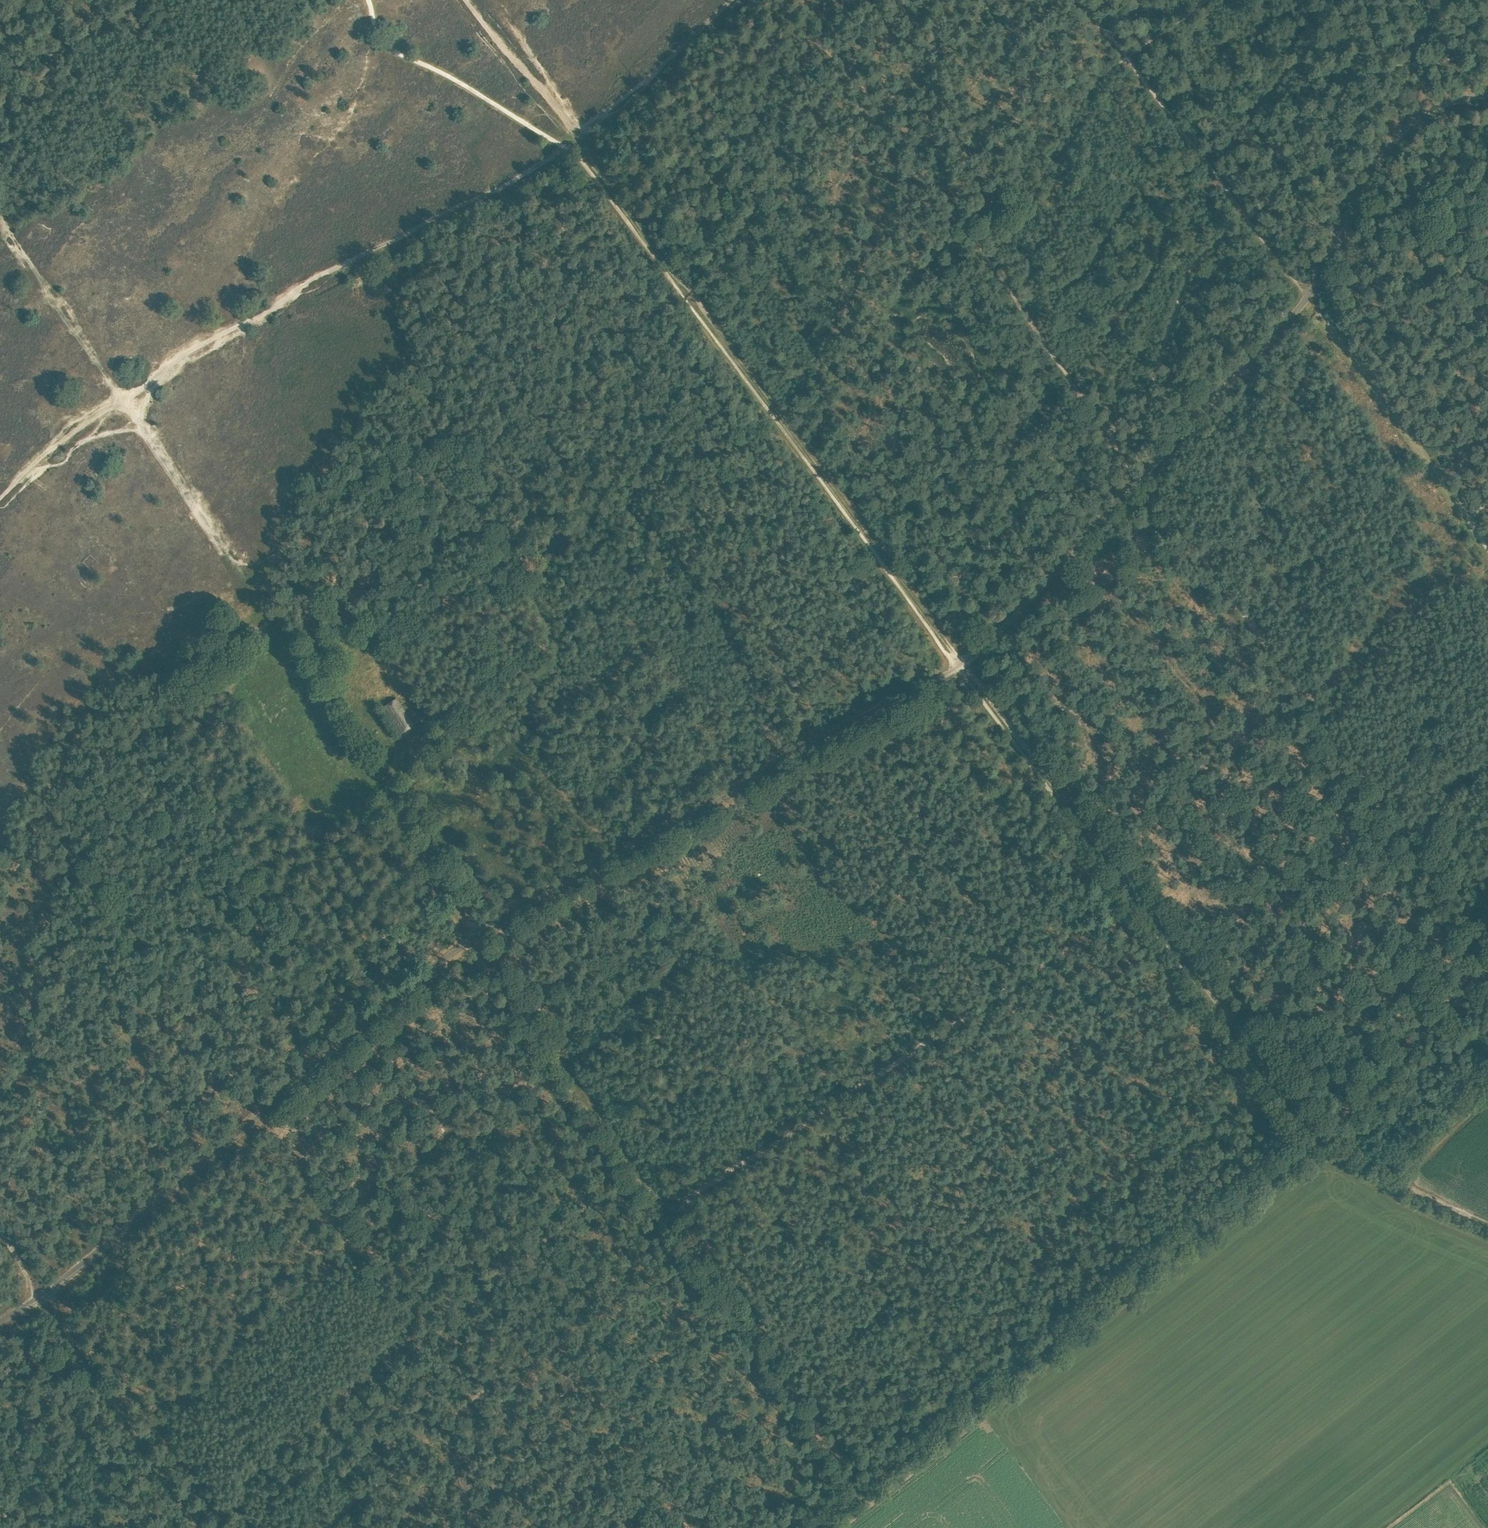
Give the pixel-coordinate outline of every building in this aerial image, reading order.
[(383,705),(401,732),(413,724),(395,697),(383,705)]
